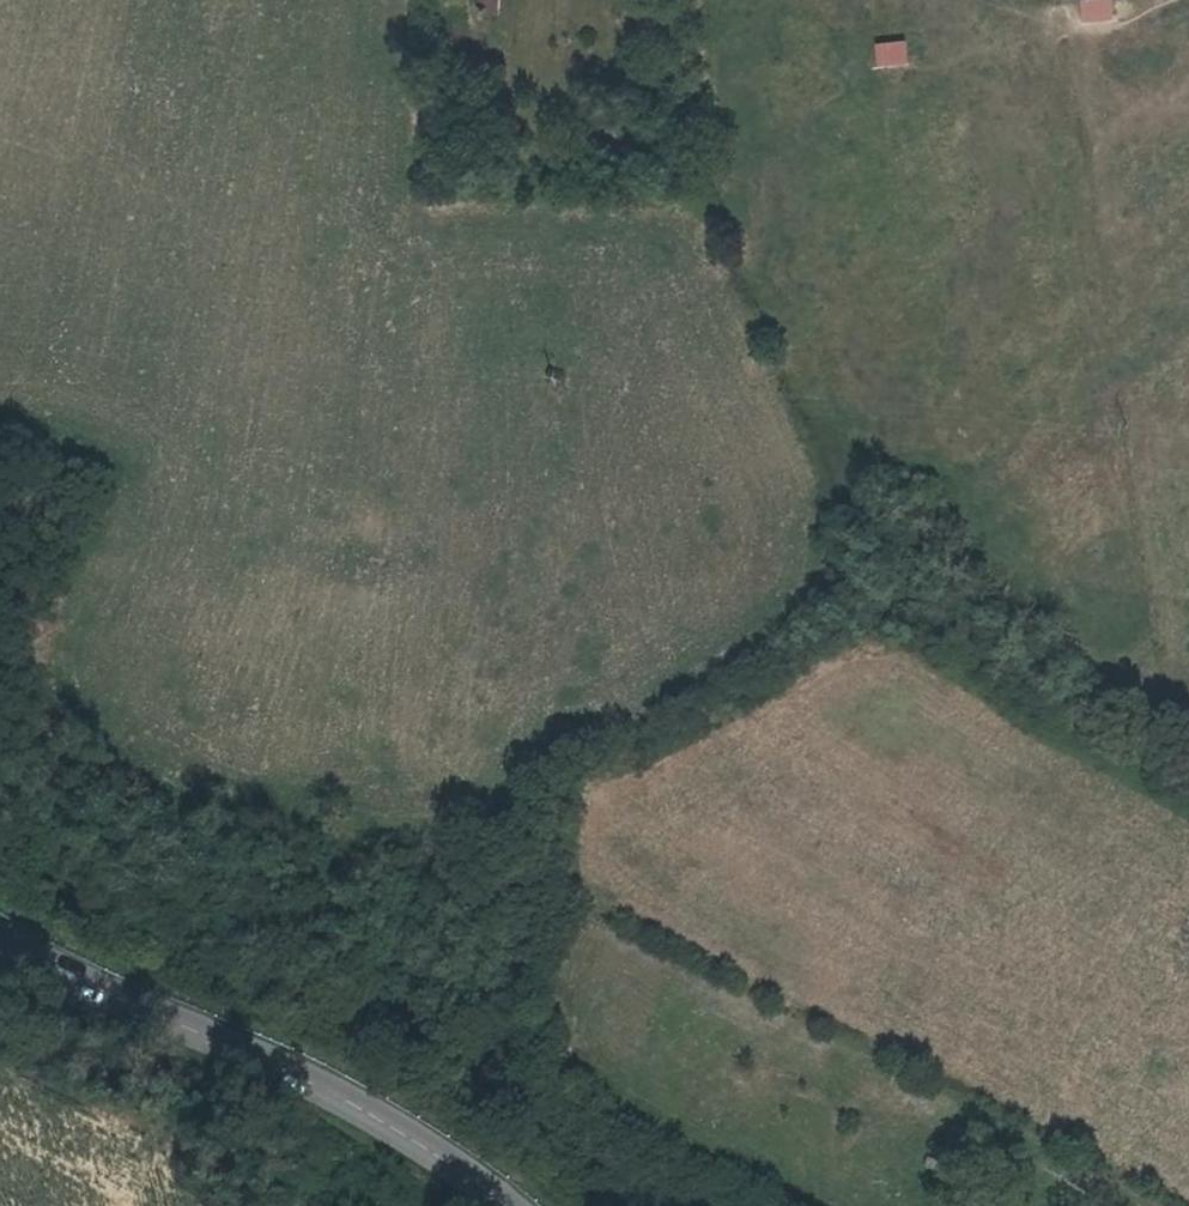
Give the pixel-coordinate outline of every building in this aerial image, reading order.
[(498,0),(472,0),(472,10),(498,11),(498,0)] [(1111,20),(1110,0),(1077,0),(1079,22),(1111,20)] [(902,39),(870,43),(873,68),(905,64),(902,39)]
